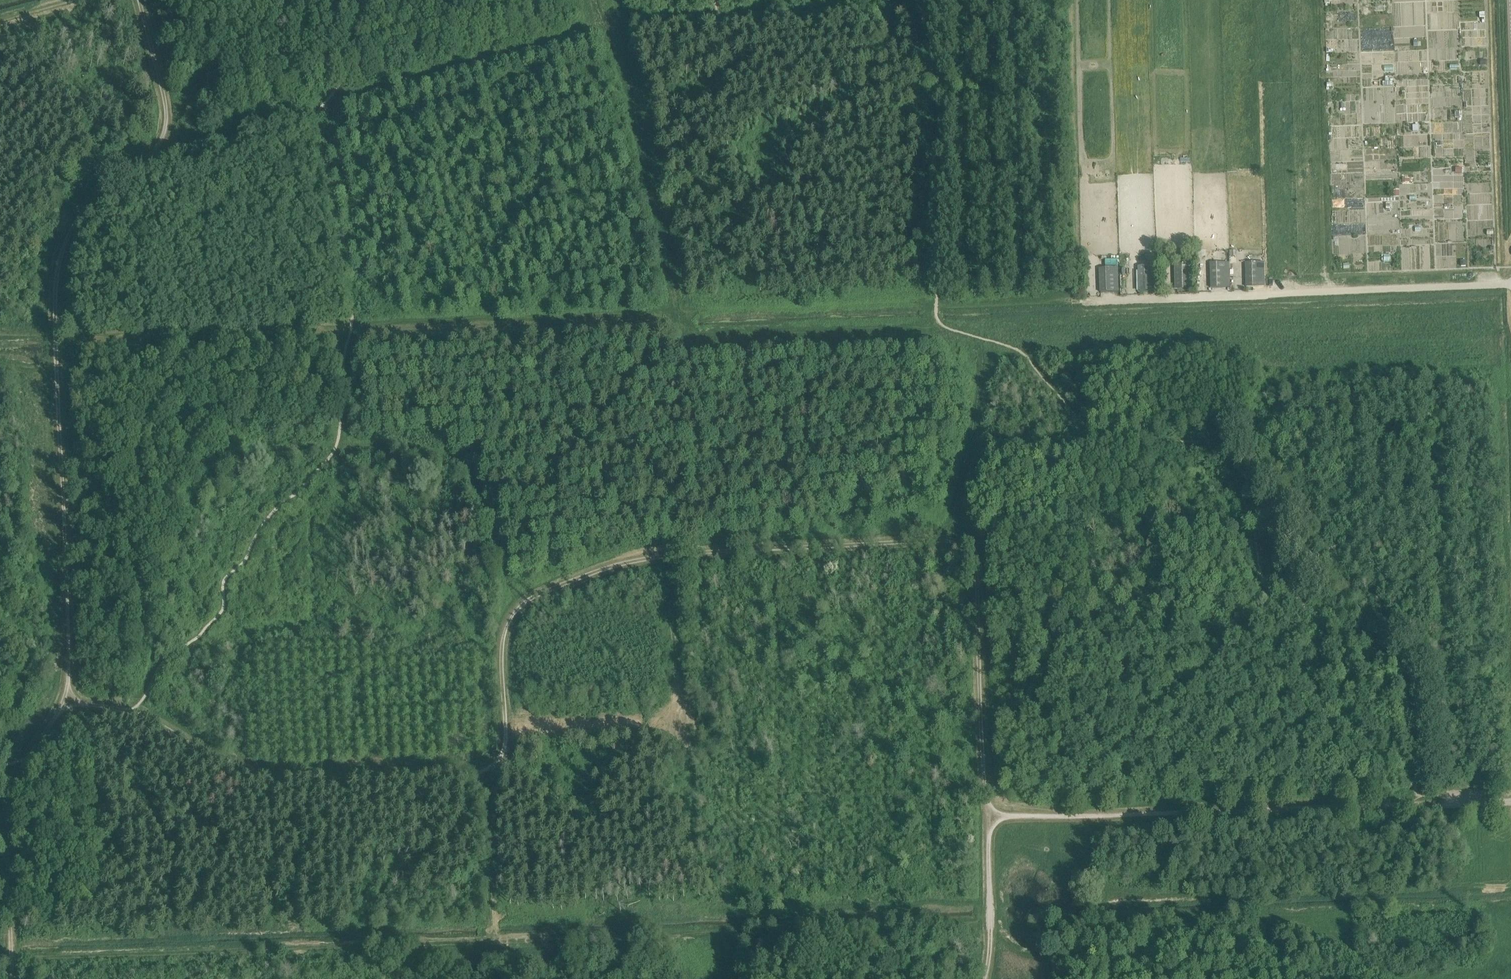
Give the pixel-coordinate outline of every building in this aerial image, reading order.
[(1189,250),(1189,260),(1199,260),(1198,249),(1189,250)] [(1246,287),(1264,287),(1263,263),(1245,263),(1246,287)] [(1210,288),(1228,288),(1228,264),(1210,264),(1210,288)] [(1177,289),(1195,289),(1194,265),(1176,265),(1177,289)] [(1139,291),(1157,290),(1156,266),(1138,267),(1139,291)] [(1100,292),(1118,292),(1117,268),(1099,268),(1100,292)]
